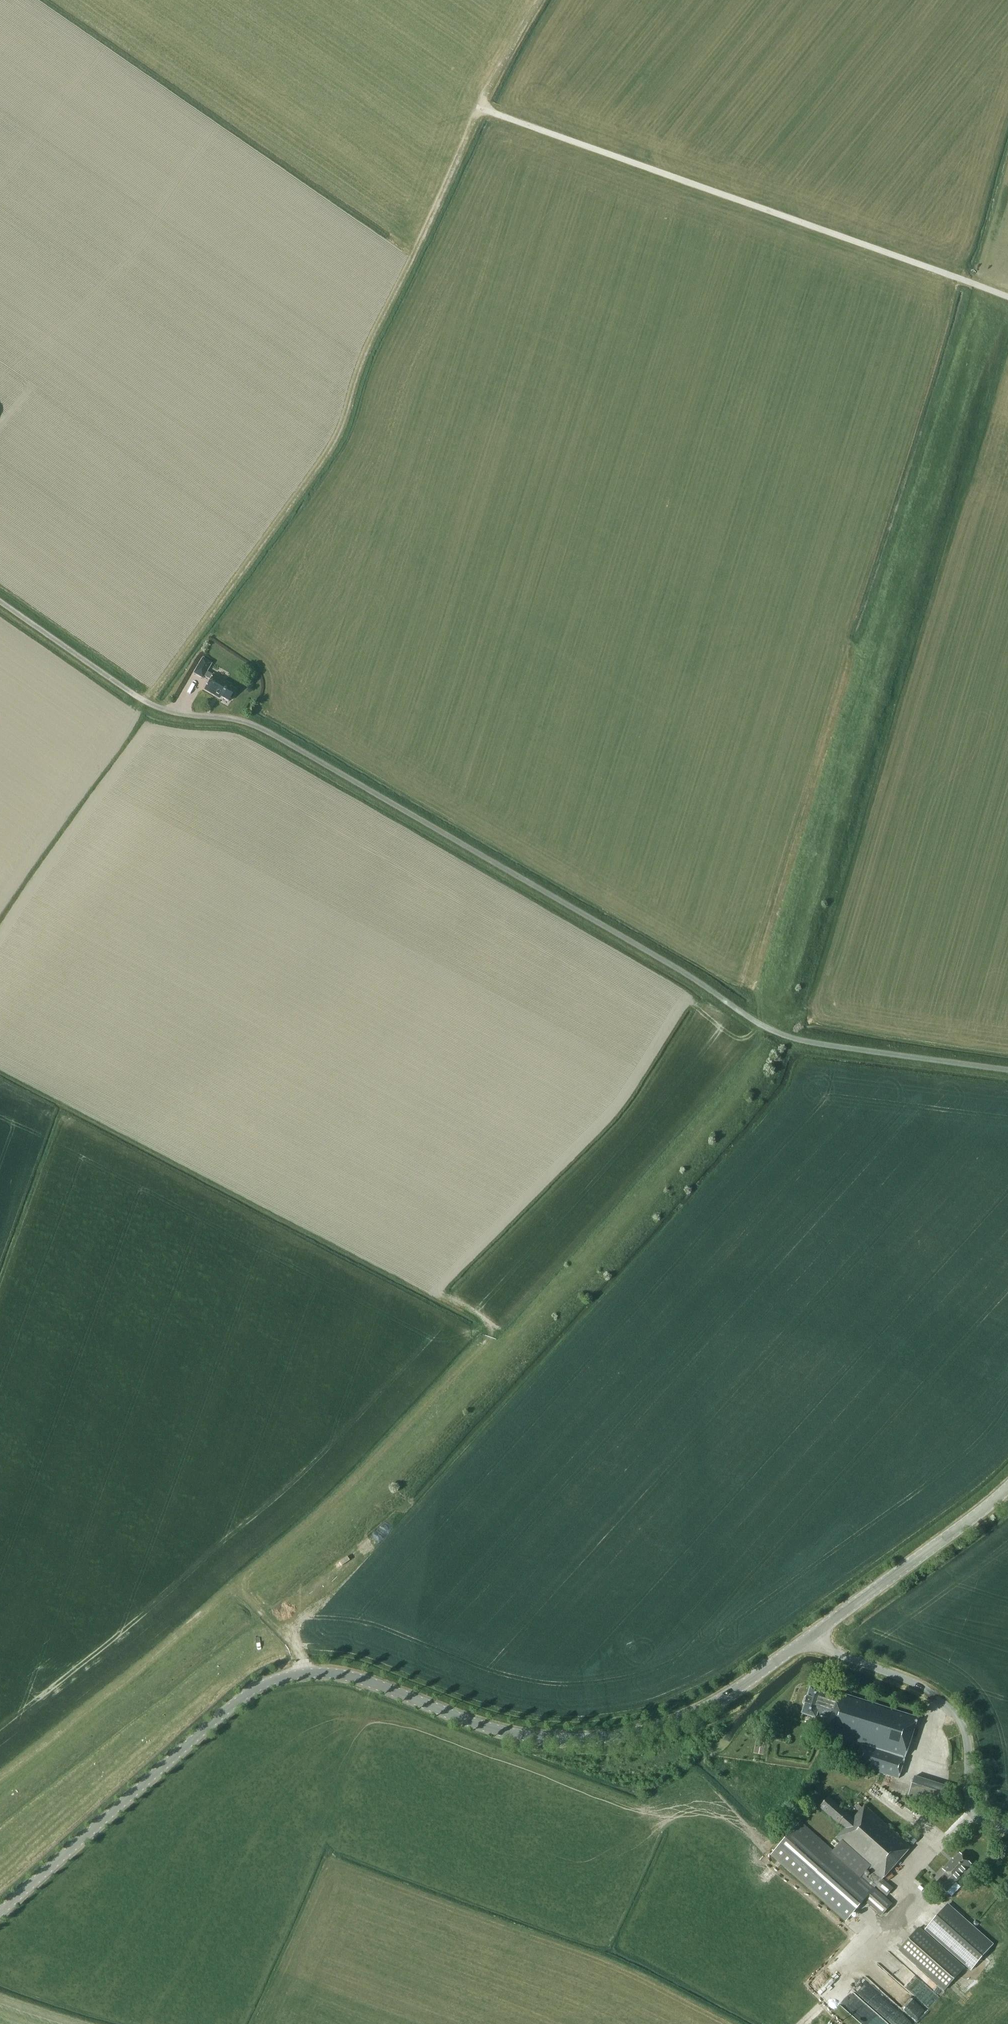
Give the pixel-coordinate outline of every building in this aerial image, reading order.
[(213,674),(213,675),(207,672),(212,663),(203,658),(195,673),(203,678),(205,676),(211,680),(205,690),(219,698),(220,696),(229,701),(236,690),(230,687),(231,685),(213,674)] [(854,1763),(862,1766),(898,1778),(918,1717),(843,1691),(841,1695),(825,1690),(826,1688),(812,1684),(802,1710),(817,1715),(818,1711),(826,1714),(821,1729),(861,1743),(854,1763)] [(942,1807),(949,1787),(915,1776),(908,1796),(942,1807)] [(834,1836),(871,1871),(865,1877),(873,1885),(879,1878),(879,1879),(909,1846),(863,1804),(852,1816),(828,1794),(819,1804),(843,1826),(834,1836)] [(882,1916),(892,1904),(834,1852),(835,1851),(800,1821),(770,1855),(846,1921),(864,1900),(882,1916)] [(914,1845),(920,1838),(910,1828),(903,1835),(914,1845)] [(972,1867),(970,1865),(971,1864),(960,1853),(954,1860),(953,1859),(943,1869),(947,1873),(937,1883),(946,1892),(963,1874),(966,1877),(972,1870),(972,1867)] [(971,1971),(994,1944),(948,1903),(925,1930),(971,1971)] [(919,1927),(898,1950),(944,1991),(965,1968),(919,1927)] [(917,2022),(939,1998),(902,1965),(892,1976),(902,1985),(891,1997),(917,2022)]
